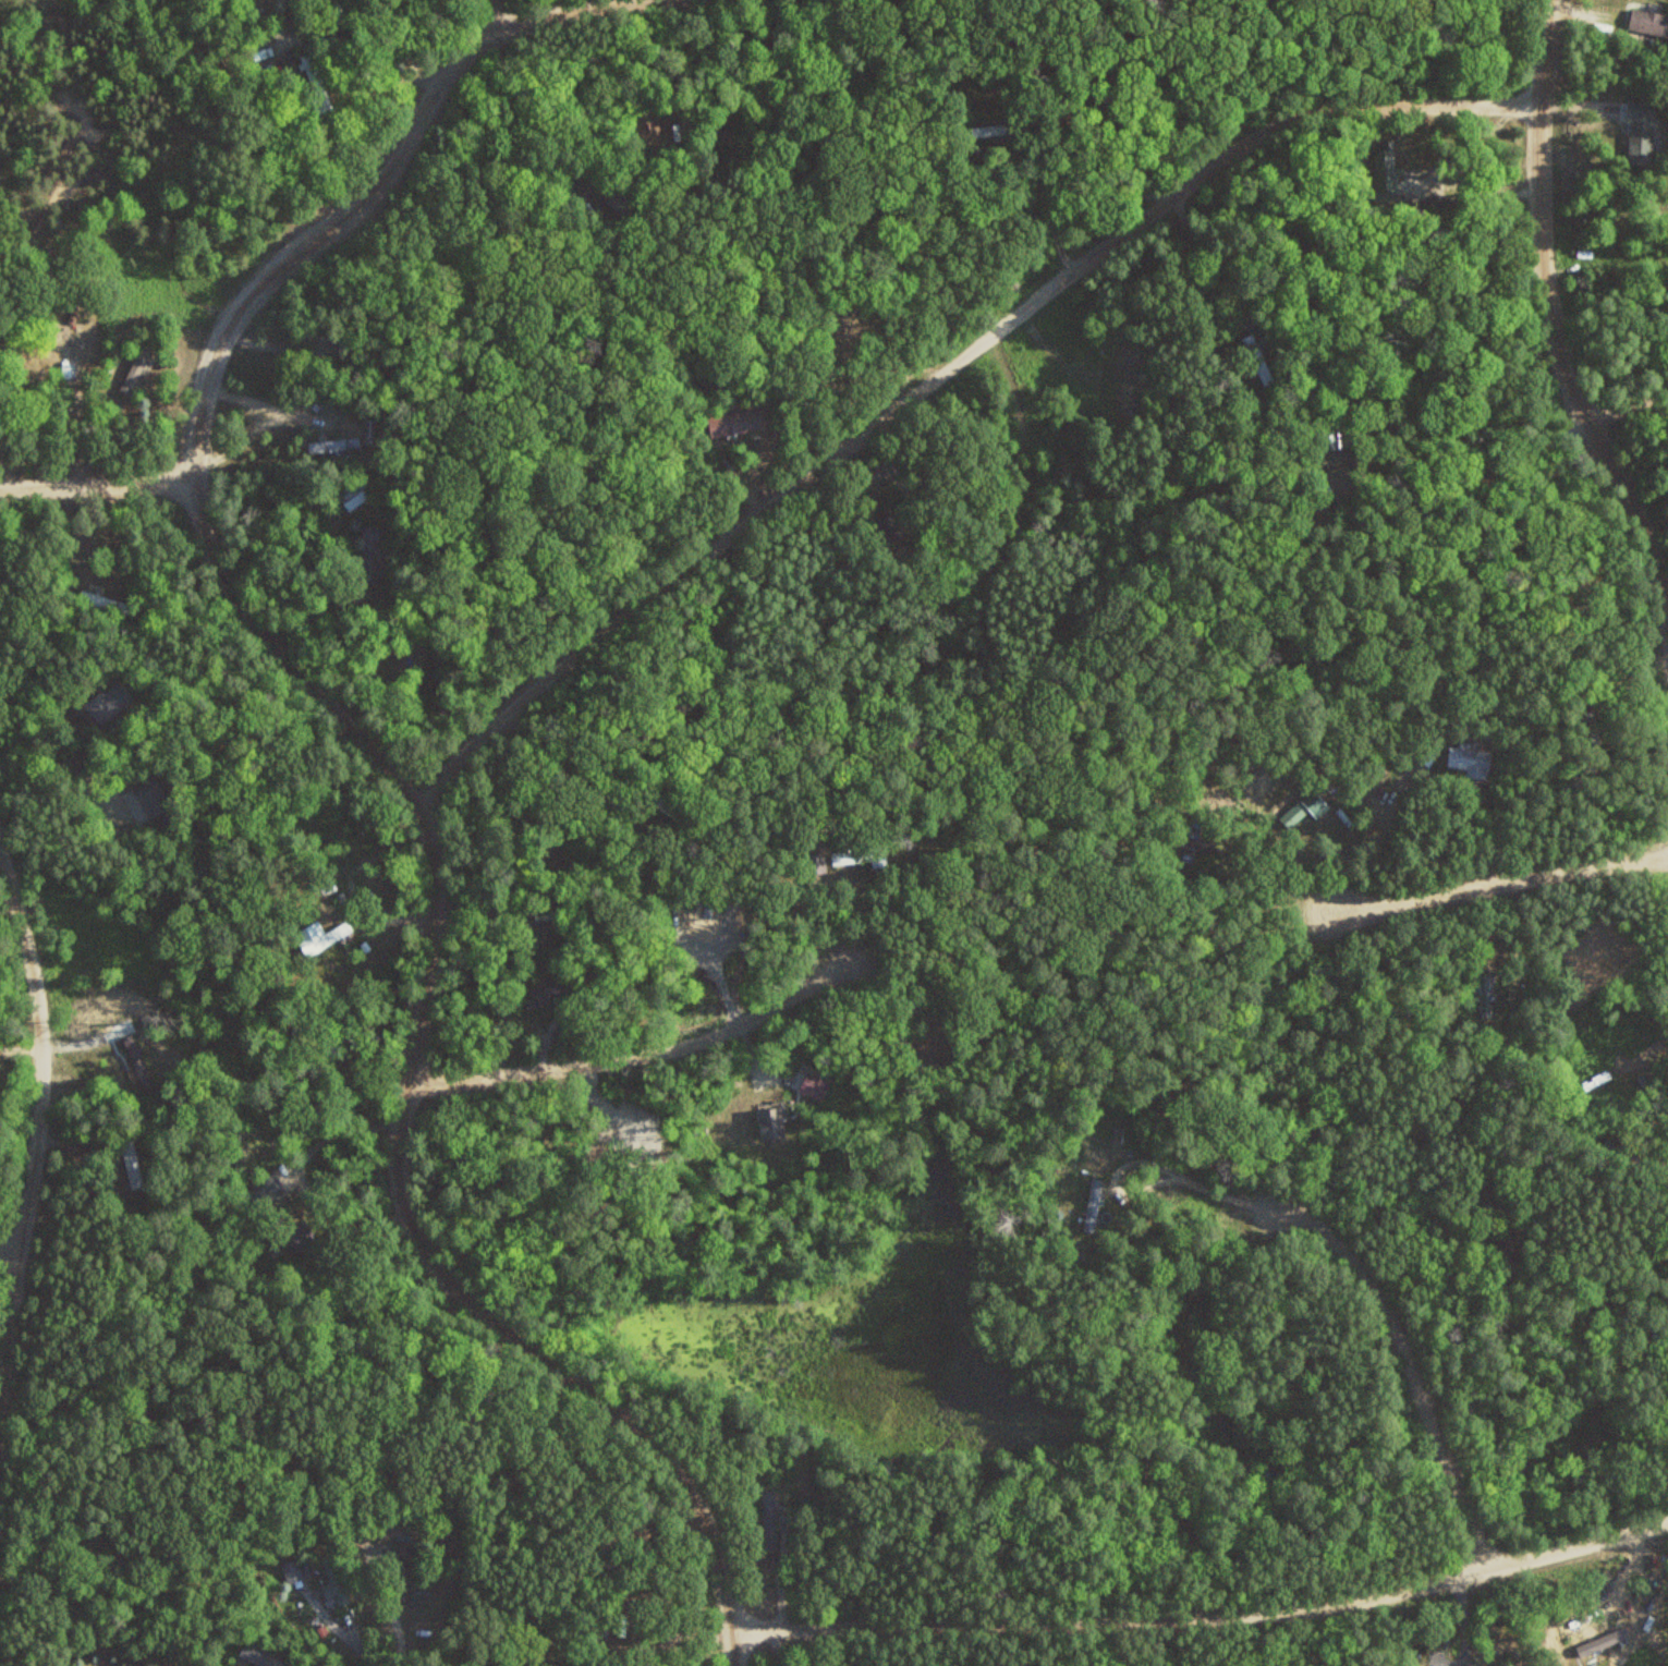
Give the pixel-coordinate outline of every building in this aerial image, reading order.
[(1633,7),(1628,29),(1667,37),(1667,14),(1633,7)] [(252,46),(255,61),(275,57),(270,41),(252,46)] [(1653,121),(1630,121),(1630,165),(1653,165),(1653,121)] [(1018,135),(1018,124),(973,125),(973,136),(1018,135)] [(1374,149),(1374,200),(1428,200),(1428,177),(1402,176),(1402,168),(1394,168),(1394,140),(1382,140),(1382,149),(1374,149)] [(1243,337),(1264,386),(1275,381),(1254,332),(1243,337)] [(154,349),(143,344),(120,391),(131,396),(154,349)] [(72,346),(61,346),(61,389),(72,389),(72,346)] [(762,407),(709,414),(711,435),(764,429),(762,407)] [(308,441),(309,452),(361,447),(360,436),(308,441)] [(375,493),(363,476),(336,494),(349,512),(375,493)] [(362,555),(352,555),(352,570),(362,570),(362,583),(376,583),(376,576),(388,577),(388,564),(376,563),(377,525),(363,525),(362,555)] [(79,600),(128,617),(132,605),(83,588),(79,600)] [(374,653),(383,659),(396,639),(387,633),(374,653)] [(135,700),(118,679),(85,707),(102,727),(135,700)] [(1595,743),(1602,741),(1596,723),(1589,725),(1595,743)] [(1492,751),(1471,748),(1471,742),(1460,741),(1460,746),(1450,745),(1448,768),(1468,770),(1467,777),(1489,779),(1492,751)] [(134,786),(143,803),(162,793),(153,776),(134,786)] [(1323,801),(1312,789),(1279,817),(1290,830),(1323,801)] [(1180,860),(1193,863),(1196,848),(1212,852),(1214,843),(1199,839),(1206,813),(1193,810),(1180,860)] [(873,863),(874,870),(889,868),(887,846),(847,850),(847,852),(832,853),(834,867),(873,863)] [(826,854),(807,854),(807,873),(826,873),(826,854)] [(326,932),(318,919),(293,934),(307,958),(342,937),(336,927),(326,932)] [(1480,975),(1480,1018),(1491,1018),(1491,975),(1480,975)] [(152,1086),(134,1035),(124,1039),(142,1089),(152,1086)] [(799,1094),(824,1102),(830,1082),(806,1074),(799,1094)] [(784,1110),(761,1110),(761,1140),(784,1140),(784,1110)] [(132,1190),(144,1187),(131,1135),(120,1138),(132,1190)] [(246,1187),(258,1210),(286,1195),(274,1172),(246,1187)] [(1105,1181),(1094,1178),(1084,1228),(1096,1230),(1105,1181)] [(776,1549),(775,1489),(762,1489),(763,1549),(776,1549)] [(322,1556),(330,1582),(321,1584),(325,1599),(336,1596),(339,1605),(349,1602),(334,1552),(322,1556)] [(304,1579),(297,1559),(282,1563),(288,1583),(304,1579)] [(1578,1646),(1582,1657),(1629,1638),(1624,1627),(1578,1646)] [(240,1656),(263,1665),(270,1647),(247,1638),(240,1656)]
